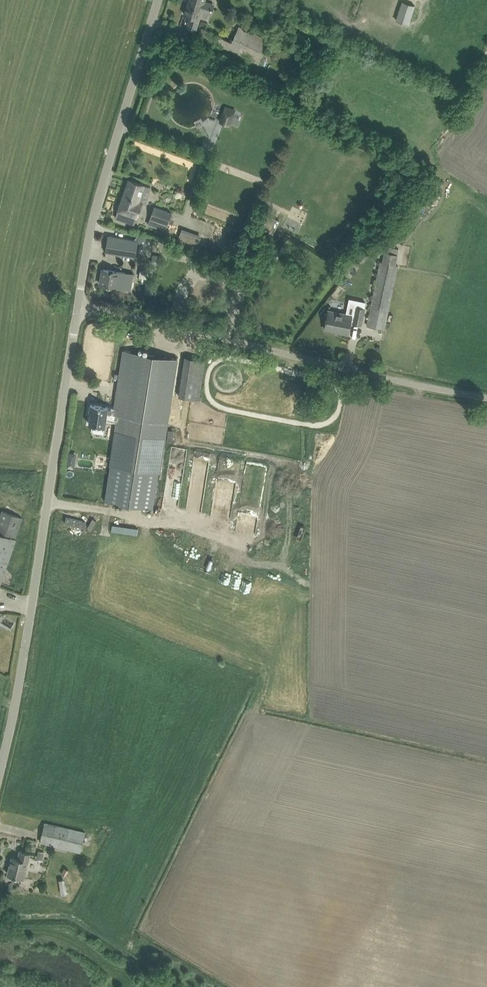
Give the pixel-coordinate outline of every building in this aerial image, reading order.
[(204,0),(189,0),(185,14),(190,16),(187,27),(196,30),(199,19),(198,19),(201,10),(209,13),(213,4),(204,1),(204,0)] [(239,26),(231,41),(203,27),(199,34),(260,64),(271,41),(239,26)] [(144,204),(150,186),(129,179),(116,217),(134,224),(141,203),(144,204)] [(155,206),(151,218),(169,224),(173,212),(155,206)] [(200,241),(202,235),(182,228),(178,241),(207,251),(209,245),(200,241)] [(377,240),(376,239),(371,247),(379,251),(384,243),(381,242),(388,231),(384,229),(377,240)] [(139,253),(141,241),(108,236),(106,251),(116,253),(136,256),(136,253),(139,253)] [(367,325),(385,329),(398,266),(395,266),(399,249),(389,247),(388,252),(386,252),(384,263),(381,262),(367,325)] [(166,257),(152,254),(150,263),(164,266),(166,257)] [(131,289),(133,274),(103,269),(100,284),(131,289)] [(154,282),(146,281),(145,292),(153,293),(154,282)] [(185,297),(182,308),(190,311),(193,299),(185,297)] [(351,322),(361,324),(365,308),(356,306),(354,315),(329,309),(326,327),(339,329),(338,331),(348,333),(351,322)] [(91,412),(89,423),(95,424),(94,431),(104,433),(104,430),(106,419),(119,421),(112,465),(111,465),(105,501),(115,502),(153,508),(158,474),(166,422),(166,421),(176,358),(124,350),(121,369),(115,408),(91,404),(89,412),(91,412)] [(206,359),(185,356),(179,396),(200,399),(206,359)] [(70,458),(69,467),(78,468),(79,459),(70,458)] [(13,514),(3,511),(0,518),(0,586),(16,539),(15,539),(22,518),(13,514)] [(100,523),(101,516),(89,514),(88,521),(100,523)] [(67,852),(68,848),(81,852),(86,832),(46,823),(41,842),(54,845),(53,848),(67,852)] [(24,878),(30,853),(20,851),(18,859),(12,858),(8,874),(24,878)] [(59,880),(62,895),(68,894),(65,879),(59,880)]
